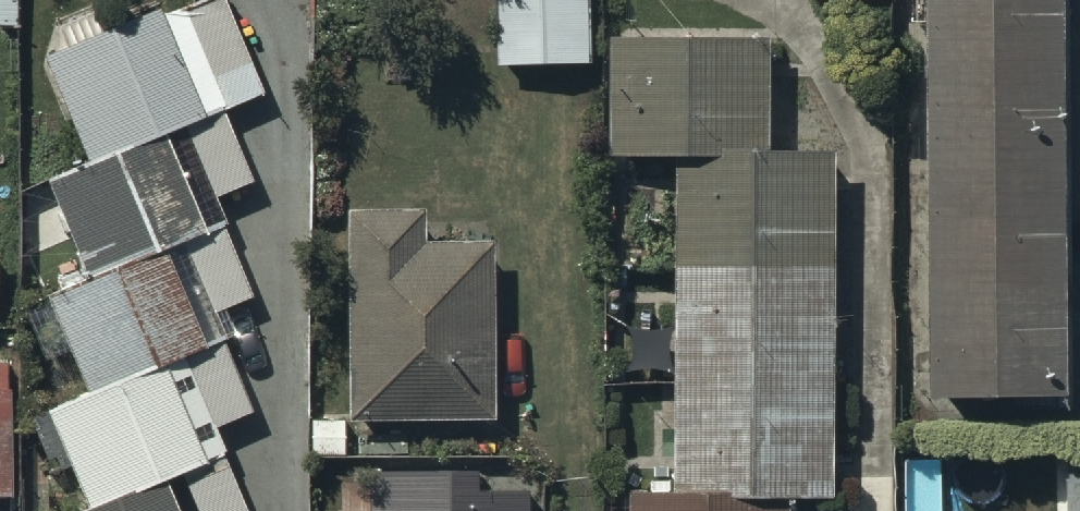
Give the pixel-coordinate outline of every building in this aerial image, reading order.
[(48,65),(92,173),(50,190),(91,288),(51,305),(90,402),(49,418),(87,510),(177,510),(168,488),(186,481),(198,510),(247,510),(215,434),(254,418),(224,345),(237,340),(226,313),(254,301),(213,201),(251,185),(222,115),(262,99),(222,0),(206,0),(48,65)] [(591,66),(589,0),(499,0),(500,68),(591,66)] [(936,409),(1072,408),(1069,0),(933,0),(936,409)] [(791,504),(836,504),(836,161),(768,161),(768,47),(615,47),(615,162),(680,162),(680,499),(636,499),(636,510),(791,510),(791,504)] [(423,248),(423,214),(349,214),(349,427),(498,427),(498,248),(423,248)] [(1068,470),(1069,510),(1079,510),(1079,470),(1068,470)] [(372,474),(372,510),(532,510),(532,491),(478,491),(478,473),(372,474)]
